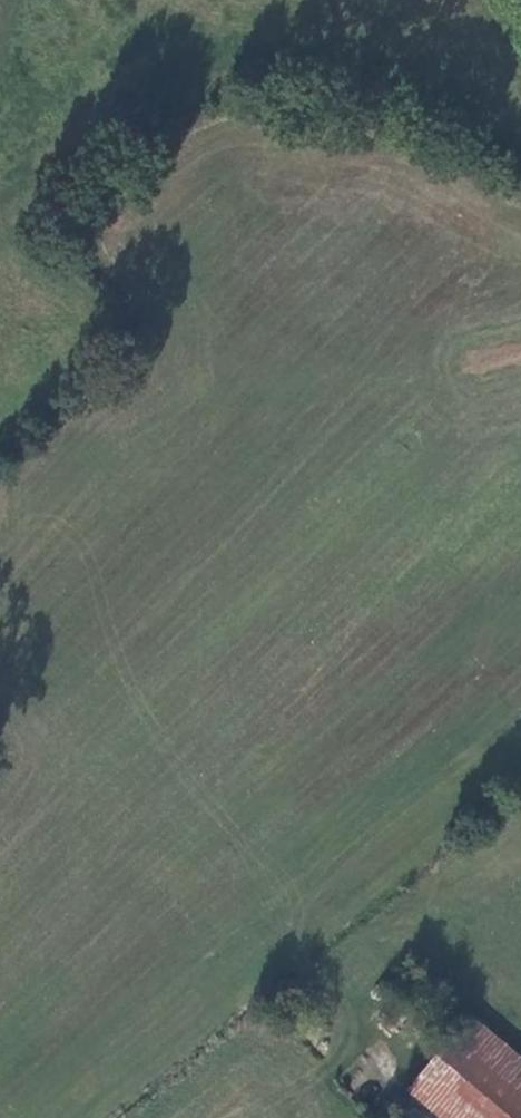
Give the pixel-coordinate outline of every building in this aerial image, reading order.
[(520,1091),(520,1056),(470,1013),(406,1090),(440,1117),(498,1117),(520,1091)] [(498,1117),(520,1117),(520,1091),(498,1117)]
